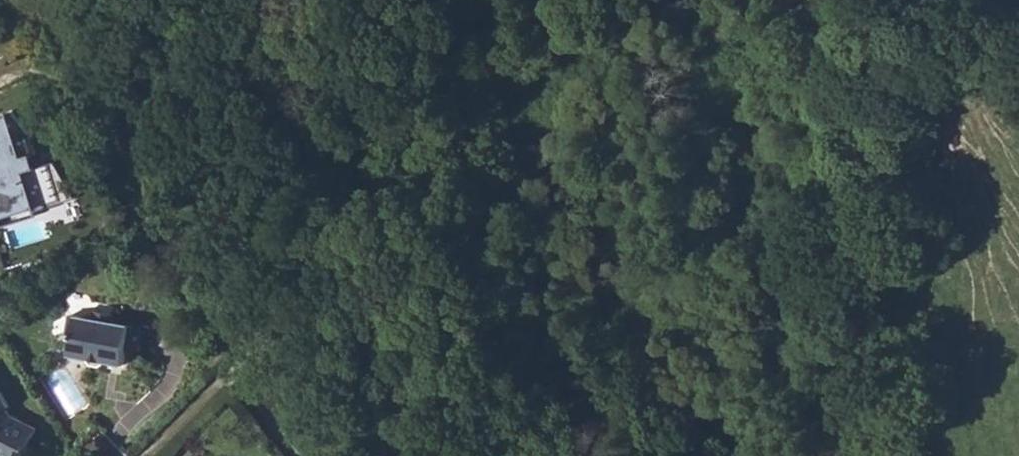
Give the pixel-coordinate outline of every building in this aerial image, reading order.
[(0,118),(0,174),(2,180),(0,181),(0,213),(4,226),(39,214),(26,174),(37,170),(31,154),(22,157),(9,116),(0,118)] [(138,346),(141,327),(114,321),(115,314),(96,311),(94,318),(71,314),(67,334),(74,335),(71,354),(84,356),(92,363),(102,365),(111,361),(124,364),(126,351),(128,345),(138,346)] [(20,446),(27,449),(37,428),(13,415),(8,408),(12,406),(0,388),(0,455),(15,455),(20,446)]
